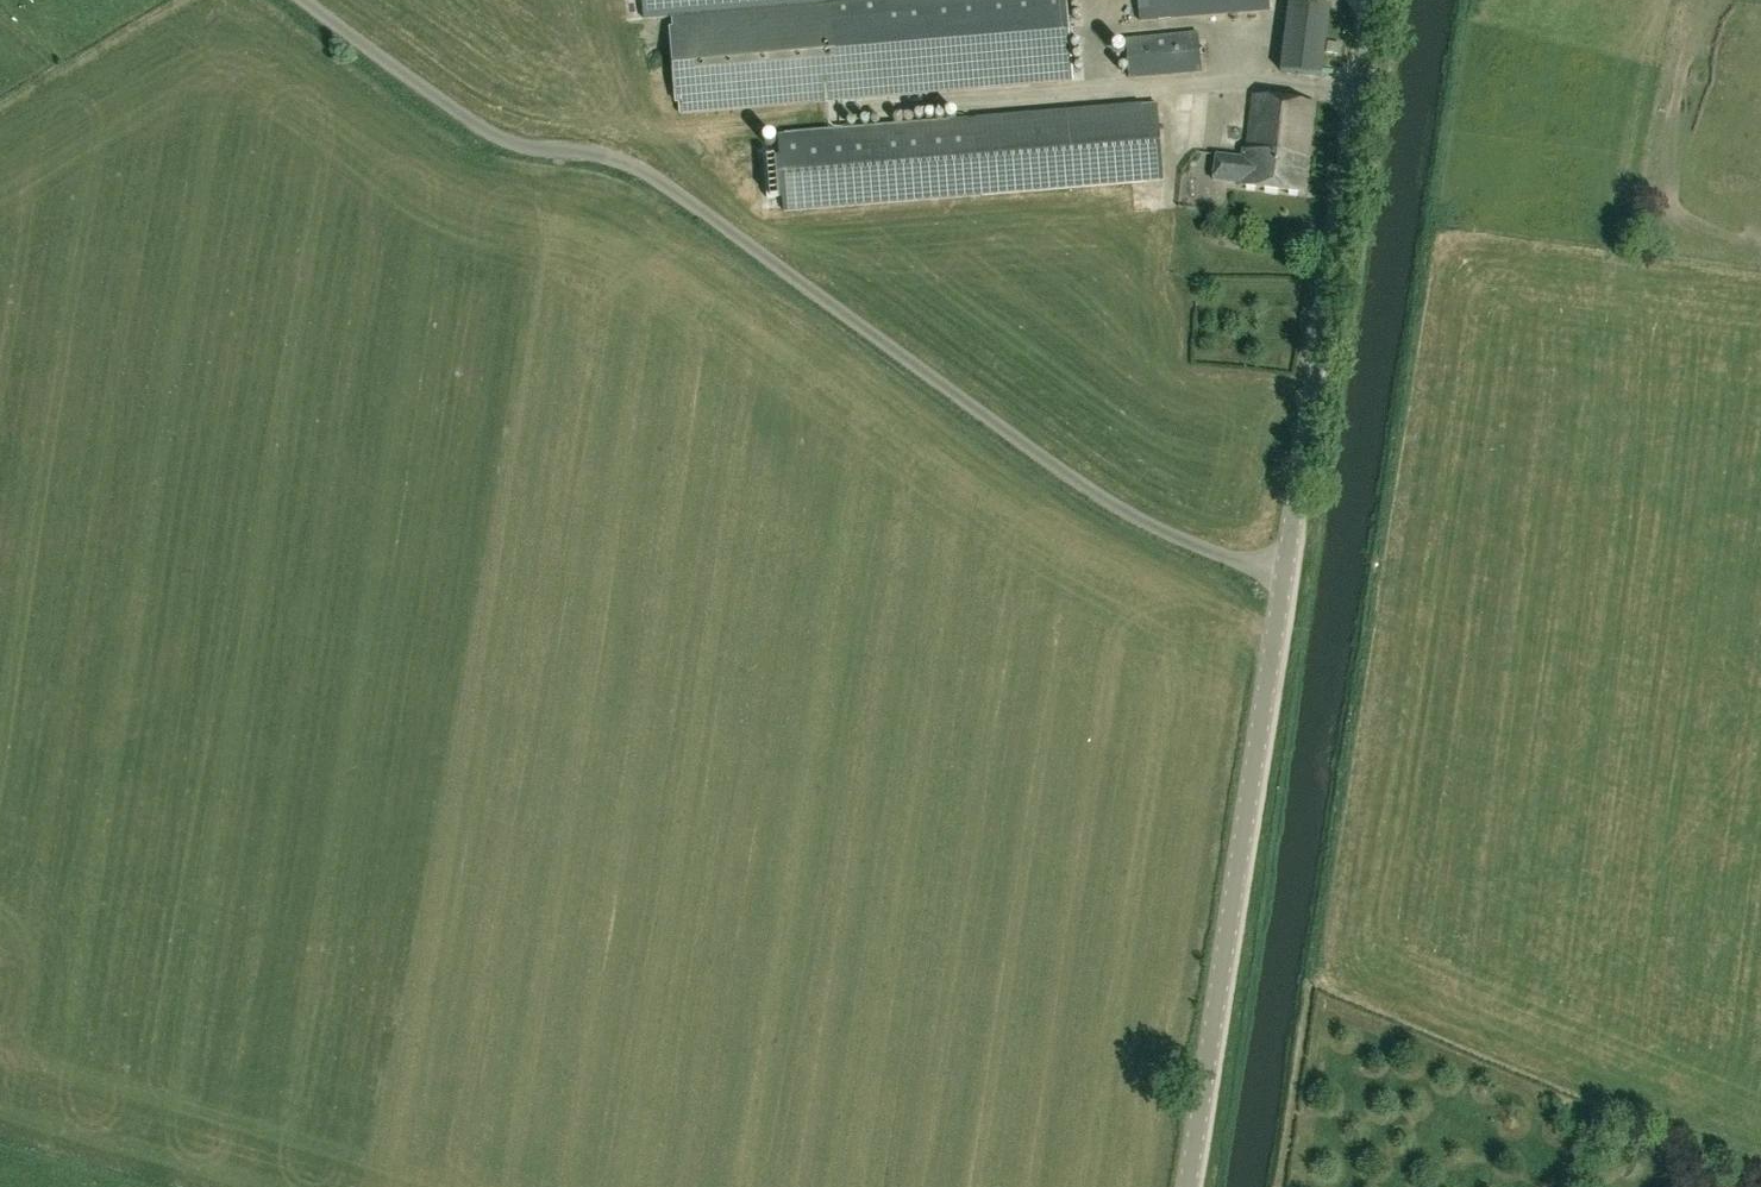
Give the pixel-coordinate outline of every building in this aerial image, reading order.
[(891,96),(1072,82),(1066,0),(642,0),(643,18),(671,16),(678,113),(891,96)] [(1149,11),(1138,12),(1139,22),(1269,11),(1268,0),(1148,0),(1149,11)] [(1330,3),(1308,0),(1290,0),(1280,70),(1320,75),(1330,3)] [(1075,19),(1076,32),(1096,30),(1095,17),(1075,19)] [(1196,34),(1126,41),(1130,79),(1200,72),(1196,34)] [(1241,152),(1243,152),(1242,159),(1216,155),(1213,181),(1239,184),(1238,187),(1303,194),(1313,103),(1253,97),(1253,98),(1251,98),(1245,149),(1241,149),(1241,152)] [(1143,107),(975,120),(778,135),(784,211),(1149,183),(1143,107)]
